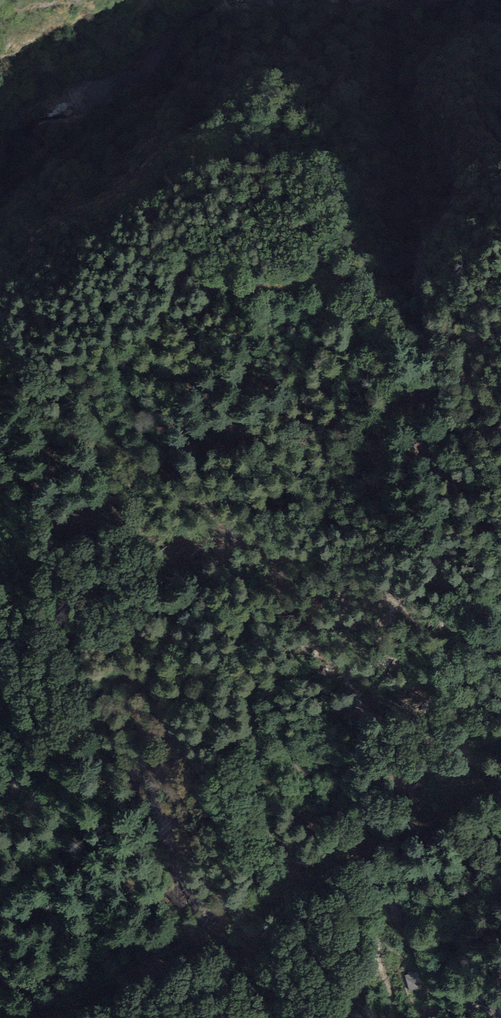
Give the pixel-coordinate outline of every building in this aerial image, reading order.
[(301,758),(293,764),(303,777),(311,771),(301,758)] [(392,899),(388,902),(393,910),(397,907),(392,899)] [(417,973),(407,976),(411,989),(421,986),(417,973)]
